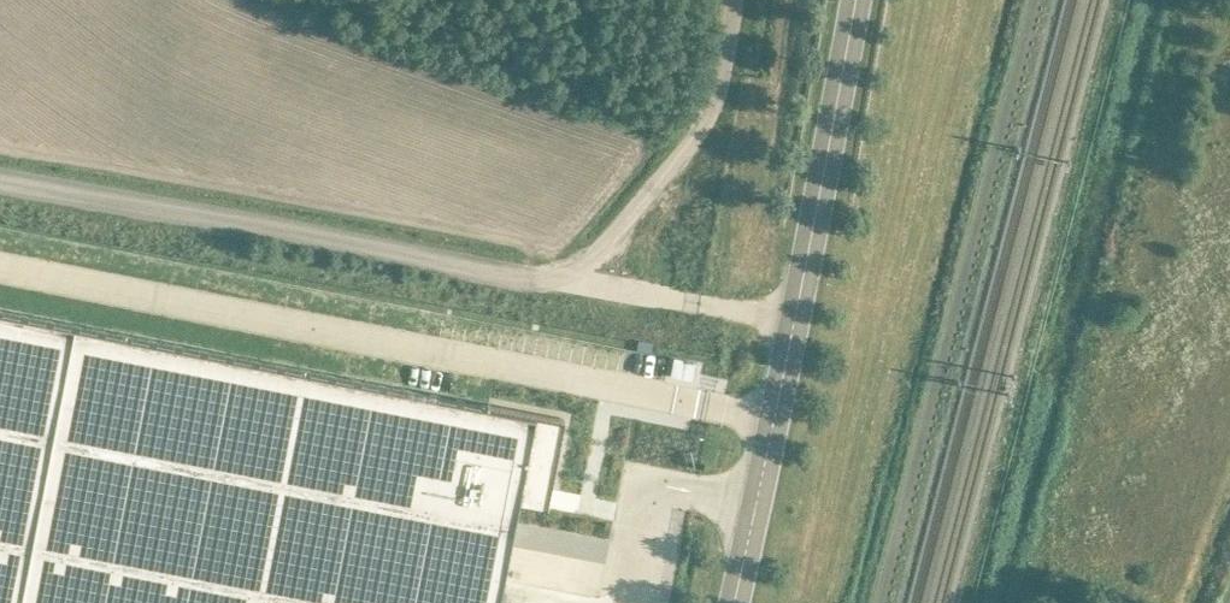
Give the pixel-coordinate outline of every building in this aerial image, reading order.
[(524,484),(551,489),(565,418),(488,403),(488,404),(0,309),(0,602),(501,602),(524,484)] [(674,357),(671,376),(694,380),(698,362),(674,357)]
